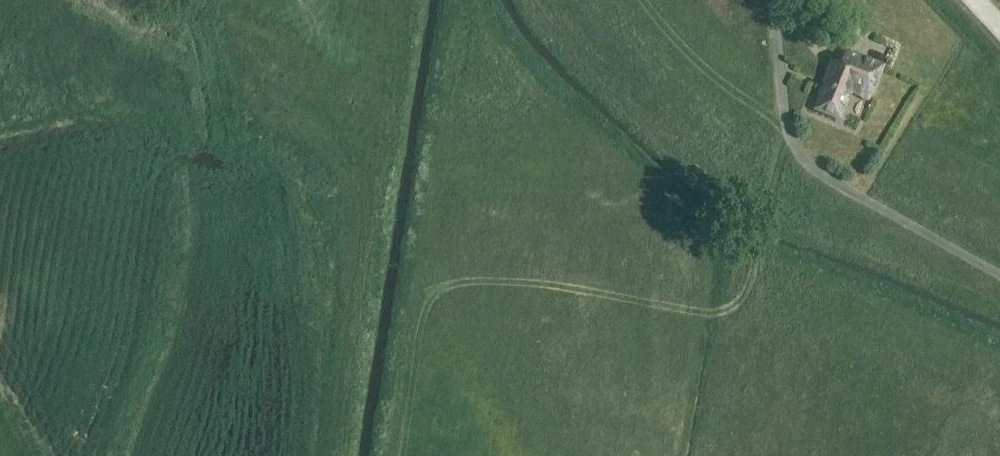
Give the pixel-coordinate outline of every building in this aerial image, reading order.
[(881,67),(845,53),(839,69),(832,66),(822,91),(826,92),(820,107),(840,115),(850,92),(868,99),(881,67)]
